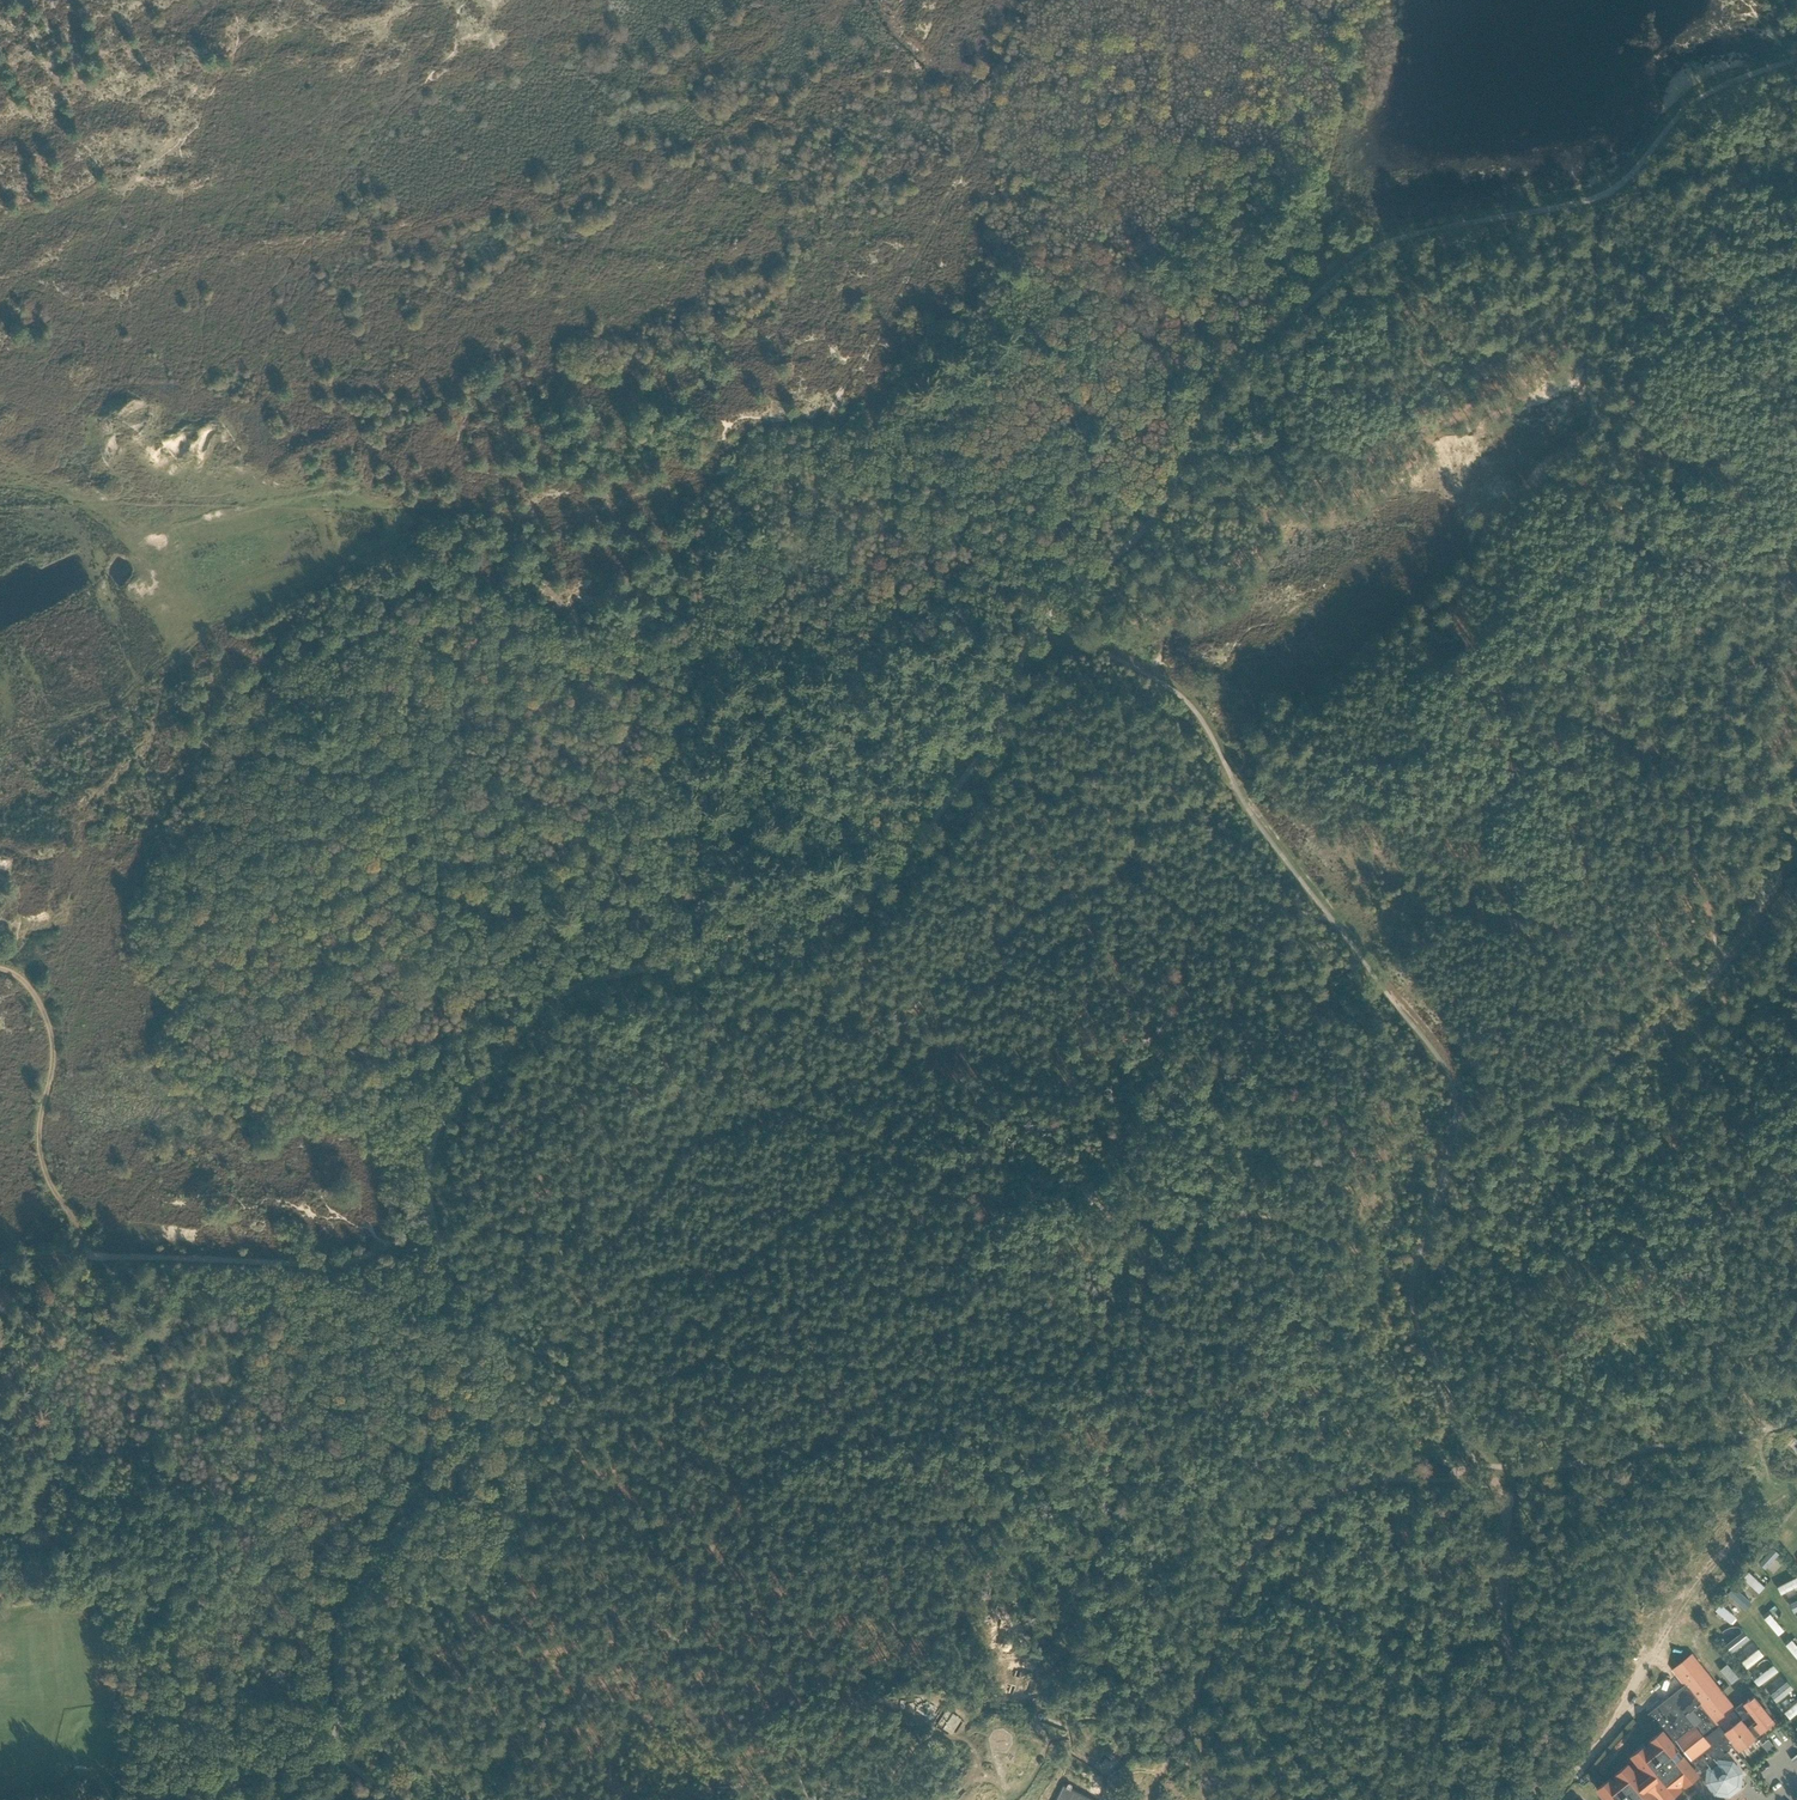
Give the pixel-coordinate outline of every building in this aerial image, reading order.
[(1780,1556),(1773,1550),(1759,1565),(1766,1571),(1780,1556)] [(1759,1594),(1765,1588),(1749,1573),(1743,1579),(1759,1594)] [(1778,1589),(1782,1596),(1796,1588),(1796,1579),(1778,1589)] [(1752,1605),(1735,1588),(1728,1595),(1746,1612),(1752,1605)] [(1736,1619),(1721,1606),(1716,1612),(1731,1625),(1736,1619)] [(1785,1632),(1771,1615),(1765,1620),(1779,1637),(1785,1632)] [(1750,1641),(1744,1633),(1726,1647),(1732,1654),(1750,1641)] [(1792,1642),(1786,1646),(1796,1659),(1796,1647),(1792,1642)] [(1764,1657),(1759,1651),(1742,1664),(1747,1670),(1764,1657)] [(1649,1713),(1666,1735),(1653,1745),(1656,1749),(1652,1752),(1649,1749),(1636,1759),(1640,1765),(1633,1770),(1632,1768),(1619,1778),(1622,1782),(1617,1786),(1614,1782),(1605,1789),(1601,1792),(1607,1799),(1666,1799),(1667,1799),(1668,1799),(1670,1799),(1682,1791),(1681,1789),(1679,1787),(1684,1783),(1687,1787),(1691,1784),(1700,1777),(1696,1772),(1707,1763),(1712,1771),(1711,1772),(1710,1783),(1717,1791),(1728,1793),(1737,1786),(1738,1775),(1731,1766),(1738,1754),(1730,1744),(1733,1743),(1739,1751),(1774,1722),(1754,1696),(1744,1704),(1743,1703),(1735,1708),(1692,1654),(1672,1670),(1675,1674),(1684,1686),(1649,1713)] [(1729,1662),(1722,1667),(1732,1681),(1739,1676),(1729,1662)] [(1779,1673),(1774,1667),(1755,1682),(1759,1688),(1779,1673)] [(1794,1691),(1788,1683),(1771,1696),(1777,1704),(1794,1691)] [(908,1689),(901,1686),(898,1695),(905,1698),(908,1689)] [(939,1694),(926,1686),(924,1690),(921,1695),(919,1694),(914,1703),(933,1714),(938,1704),(935,1702),(938,1696),(942,1698),(947,1689),(943,1687),(939,1694)] [(962,1708),(946,1698),(936,1715),(950,1725),(952,1722),(955,1724),(963,1712),(960,1710),(962,1708)] [(1786,1714),(1790,1720),(1796,1715),(1796,1705),(1786,1714)] [(993,1730),(989,1739),(992,1752),(1006,1753),(1013,1743),(1012,1734),(1003,1729),(993,1730)] [(1072,1788),(1068,1786),(1063,1783),(1055,1799),(1097,1799),(1072,1788)]
